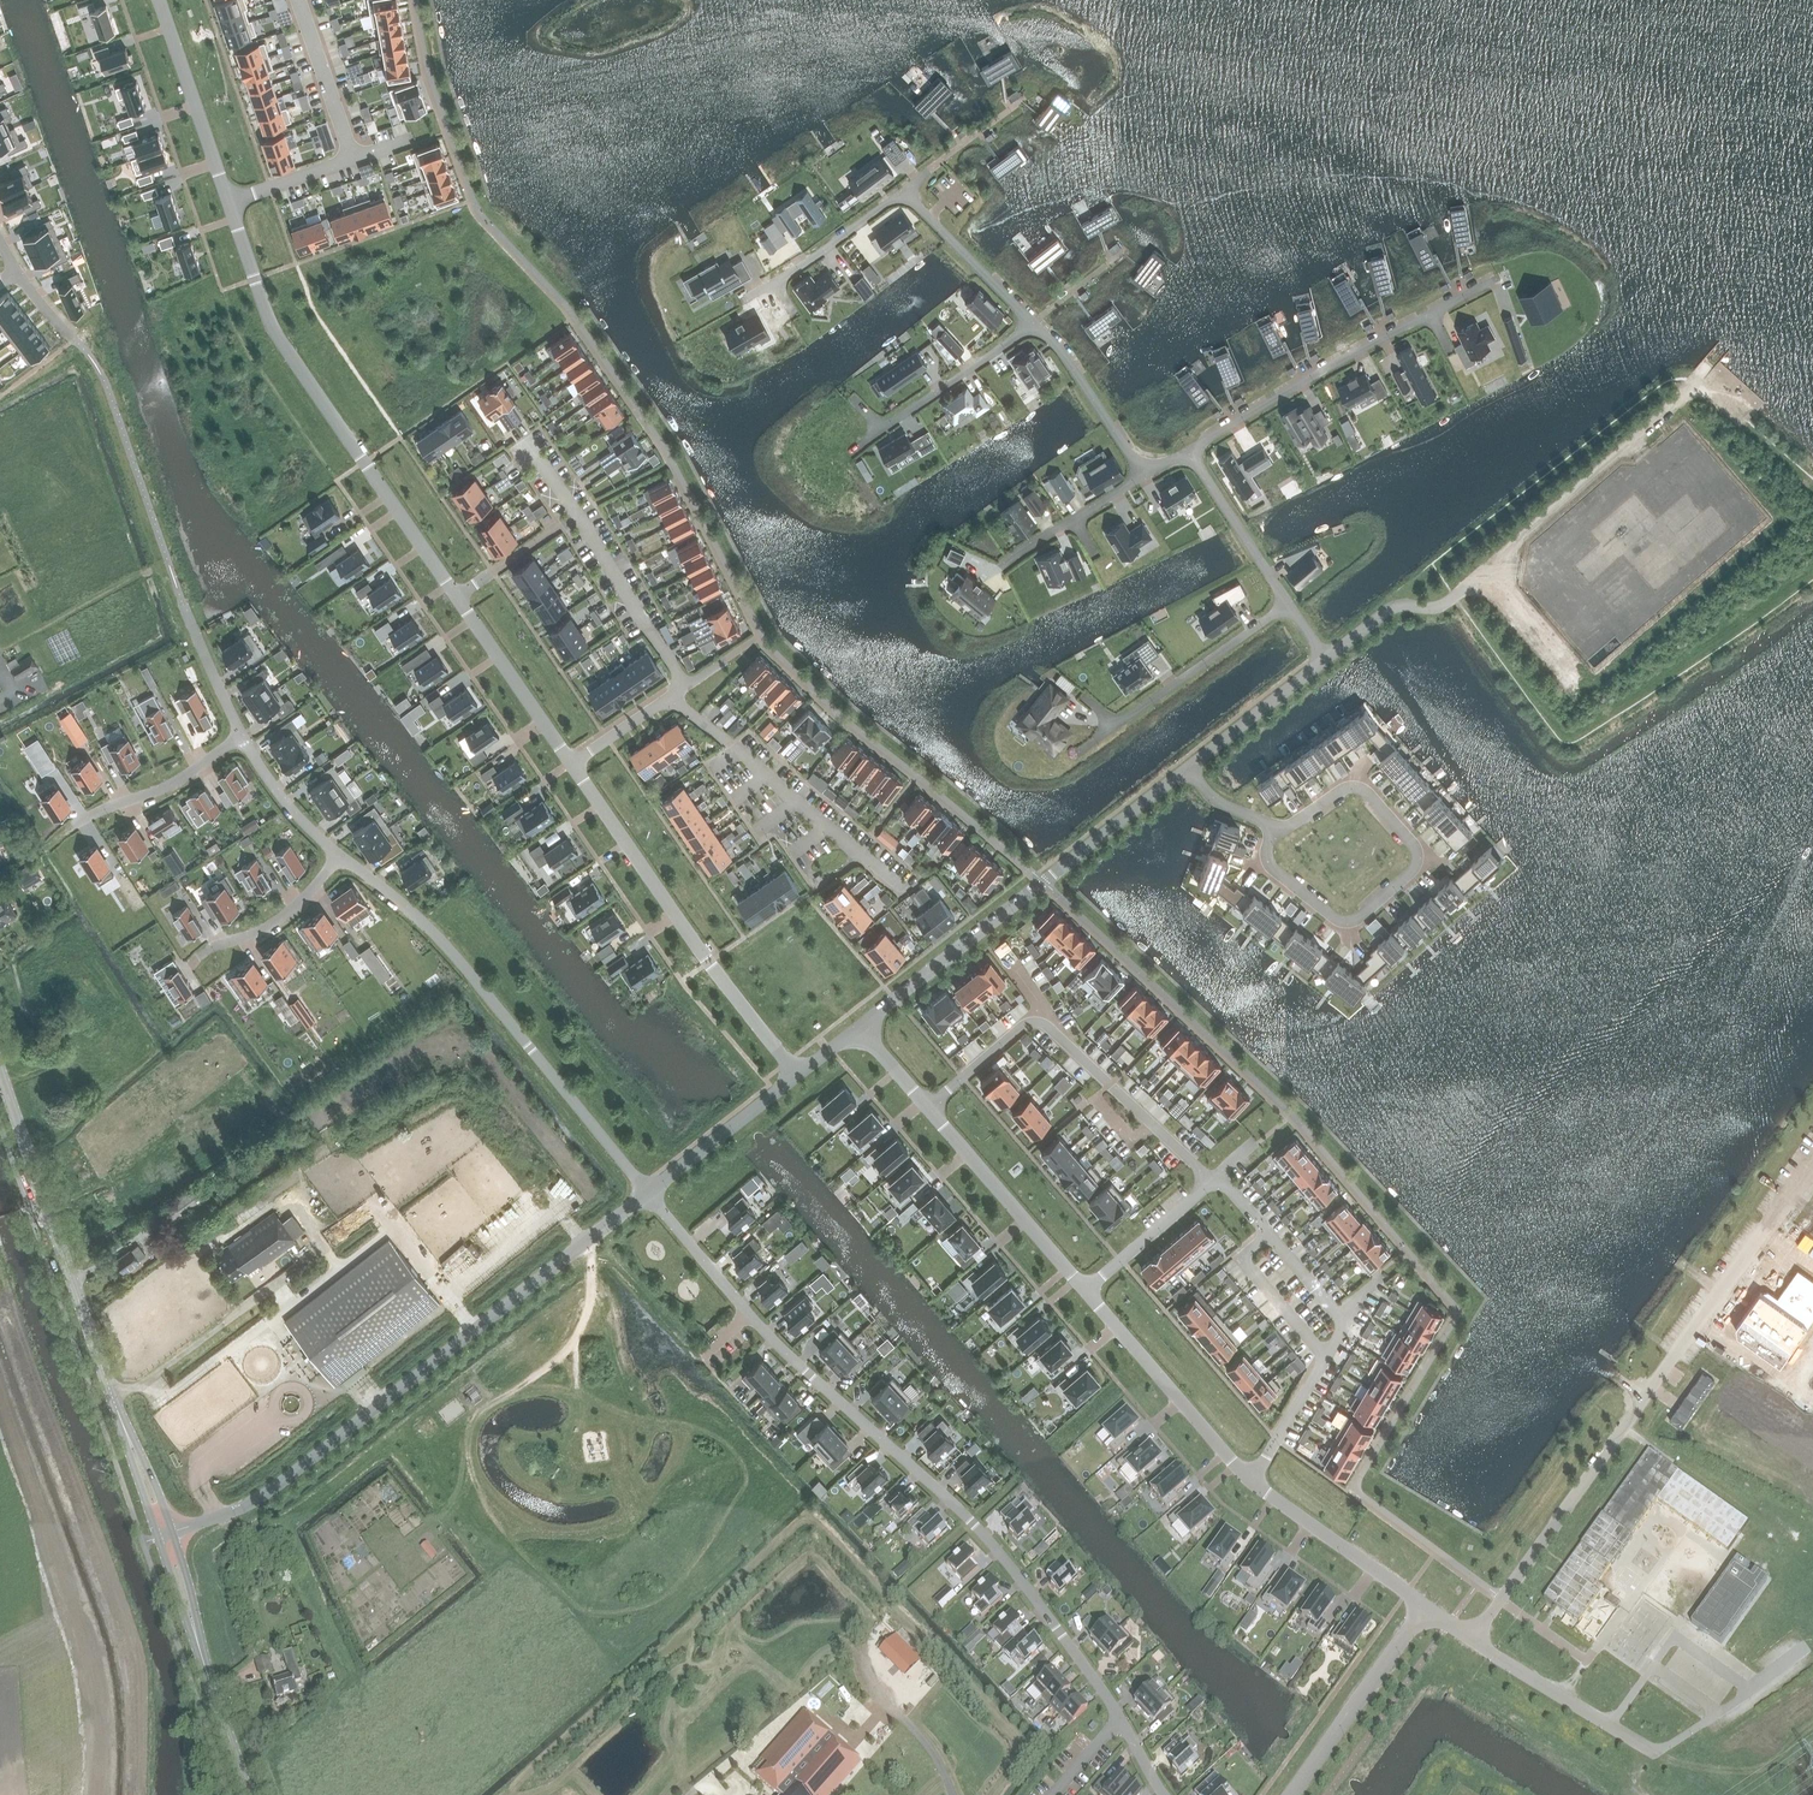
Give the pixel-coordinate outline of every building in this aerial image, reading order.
[(244,0),(227,0),(215,4),(219,18),(247,8),(244,0)] [(368,6),(369,12),(398,7),(397,0),(367,0),(368,6)] [(93,2),(78,7),(79,8),(80,7),(82,14),(81,14),(81,15),(91,12),(99,37),(115,32),(106,5),(95,9),(93,2)] [(77,14),(74,5),(68,7),(71,16),(77,14)] [(372,26),(401,21),(398,7),(369,12),(372,26)] [(247,8),(219,18),(224,31),(252,22),(251,21),(249,21),(245,10),(247,9),(247,8)] [(337,17),(330,20),(332,25),(339,23),(337,17)] [(403,35),(401,21),(372,26),(372,28),(378,27),(380,39),(377,39),(377,40),(403,35)] [(252,22),(224,31),(228,45),(256,35),(252,22)] [(334,31),(341,29),(339,23),(332,25),(334,31)] [(406,49),(403,35),(377,40),(379,47),(380,54),(406,49)] [(269,56),(264,43),(236,52),(241,66),(269,56)] [(340,51),(347,48),(345,43),(338,45),(340,51)] [(288,45),(281,47),(283,53),(290,51),(288,45)] [(108,46),(94,51),(95,51),(98,57),(96,58),(97,58),(100,57),(105,72),(131,63),(131,62),(134,61),(131,53),(128,54),(126,47),(111,53),(108,46)] [(340,51),(342,56),(349,54),(347,48),(340,51)] [(408,63),(406,49),(380,54),(383,54),(385,67),(408,63)] [(87,50),(76,54),(78,60),(89,56),(87,50)] [(285,59),(292,56),(290,51),(283,53),(285,59)] [(987,84),(1019,65),(1011,52),(980,70),(987,84)] [(273,69),(269,56),(241,66),(245,79),(273,69)] [(411,77),(408,63),(385,67),(388,81),(411,77)] [(353,65),(346,67),(349,76),(356,74),(353,65)] [(273,70),(273,69),(245,79),(250,92),(272,84),(271,80),(268,72),(273,70)] [(368,72),(357,75),(359,82),(359,83),(371,79),(368,72)] [(357,75),(356,74),(349,76),(352,85),(359,82),(357,75)] [(417,80),(389,90),(392,98),(394,104),(422,94),(417,80)] [(929,113),(934,108),(951,91),(939,80),(914,106),(925,117),(929,113)] [(145,108),(136,81),(115,88),(119,99),(124,97),(129,113),(145,108)] [(277,98),(272,84),(250,92),(254,105),(277,98)] [(1016,90),(1012,93),(1016,99),(1021,96),(1016,90)] [(1016,99),(1012,93),(1008,96),(1012,102),(1016,99)] [(1057,93),(1041,114),(1035,121),(1035,122),(1047,132),(1069,103),(1057,93)] [(307,101),(305,94),(298,97),(300,104),(307,101)] [(427,109),(422,94),(394,104),(400,119),(427,109)] [(277,98),(254,105),(259,118),(287,109),(286,108),(281,109),(277,98)] [(309,108),(307,101),(300,104),(303,111),(309,108)] [(367,106),(360,108),(363,115),(370,113),(367,106)] [(10,130),(6,122),(12,120),(6,107),(0,110),(0,134),(10,130)] [(287,109),(259,118),(263,132),(291,122),(287,109)] [(372,120),(370,113),(363,115),(365,122),(372,120)] [(120,128),(134,123),(131,116),(117,121),(120,128)] [(0,134),(0,151),(5,148),(9,155),(27,146),(24,139),(20,141),(14,128),(10,130),(0,134)] [(124,142),(138,138),(136,130),(122,135),(124,142)] [(962,130),(956,134),(959,138),(965,134),(962,130)] [(993,137),(994,137),(991,133),(985,137),(988,142),(993,137)] [(320,140),(318,134),(311,136),(313,142),(320,140)] [(158,135),(131,144),(136,157),(130,159),(131,160),(163,149),(158,135)] [(289,149),(284,135),(262,143),(267,157),(289,149)] [(881,147),(886,154),(898,146),(892,139),(881,147)] [(322,146),(320,140),(313,142),(315,148),(322,146)] [(412,153),(416,166),(444,156),(439,143),(412,153)] [(998,179),(1026,158),(1018,146),(989,168),(998,179)] [(918,147),(910,155),(919,165),(928,158),(918,147)] [(163,149),(131,160),(136,175),(168,164),(163,149)] [(267,157),(272,171),(294,164),(292,156),(289,149),(267,157)] [(449,170),(444,156),(416,166),(421,180),(449,170)] [(881,158),(849,182),(860,196),(860,197),(862,199),(893,175),(881,158)] [(0,184),(0,192),(3,199),(1,200),(33,185),(27,173),(28,172),(24,165),(9,172),(12,178),(0,184)] [(454,184),(449,170),(421,180),(422,181),(427,179),(431,190),(426,192),(426,193),(426,194),(454,184)] [(151,173),(137,178),(139,185),(153,181),(151,173)] [(459,197),(454,184),(426,194),(431,207),(459,197)] [(33,185),(1,200),(7,214),(23,206),(26,213),(41,206),(38,199),(33,201),(27,188),(33,186),(33,185)] [(144,200),(158,195),(156,187),(142,192),(144,200)] [(785,205),(775,212),(792,236),(801,229),(793,217),(803,210),(813,226),(825,217),(818,207),(823,203),(820,199),(815,202),(807,190),(795,199),(795,200),(786,206),(785,205)] [(164,226),(180,221),(171,194),(155,199),(164,226)] [(402,200),(400,195),(393,197),(395,203),(402,200)] [(369,198),(379,226),(393,221),(384,196),(371,201),(370,198),(369,198)] [(303,198),(297,200),(299,206),(305,204),(303,198)] [(356,203),(366,231),(379,226),(369,198),(359,202),(356,203)] [(297,200),(291,202),(293,208),(299,206),(297,200)] [(404,206),(402,200),(395,203),(397,208),(404,206)] [(843,210),(846,208),(840,200),(837,203),(843,210)] [(343,208),(353,236),(366,231),(356,203),(343,208)] [(1119,219),(1112,207),(1081,225),(1088,237),(1119,219)] [(338,238),(339,241),(353,236),(343,208),(342,208),(344,214),(331,218),(338,238)] [(1471,243),(1465,208),(1451,210),(1457,246),(1471,243)] [(870,241),(881,256),(889,250),(888,249),(895,244),(896,245),(903,240),(902,238),(914,230),(910,225),(910,224),(909,223),(902,214),(875,234),(877,236),(870,241)] [(38,233),(23,240),(29,253),(58,240),(49,219),(35,226),(38,233)] [(306,222),(315,247),(329,242),(321,219),(307,224),(306,222)] [(300,252),(315,247),(306,222),(291,227),(300,252)] [(1425,268),(1438,262),(1421,230),(1408,236),(1425,268)] [(172,235),(158,240),(161,250),(175,245),(172,235)] [(768,236),(761,241),(769,253),(777,248),(768,236)] [(1065,250),(1056,239),(1028,262),(1037,273),(1065,250)] [(58,240),(29,253),(35,267),(50,260),(53,266),(68,260),(58,240)] [(153,242),(146,245),(148,251),(155,249),(153,242)] [(180,261),(172,264),(176,275),(184,272),(184,274),(200,268),(191,242),(175,247),(180,261)] [(1114,244),(1112,245),(1117,251),(1121,248),(1117,242),(1114,244)] [(1112,245),(1108,249),(1113,254),(1117,251),(1112,245)] [(1166,260),(1154,251),(1132,280),(1144,289),(1166,260)] [(1394,290),(1384,256),(1371,259),(1380,294),(1394,290)] [(730,289),(751,277),(742,260),(742,259),(731,265),(727,259),(729,259),(729,258),(718,264),(717,261),(704,268),(706,271),(689,280),(700,299),(709,294),(712,299),(725,292),(722,287),(727,284),(730,289)] [(869,264),(861,270),(865,276),(873,270),(869,264)] [(1470,271),(1463,274),(1466,279),(1472,276),(1470,271)] [(809,277),(794,288),(811,310),(826,299),(824,297),(839,286),(829,272),(818,280),(814,283),(809,277)] [(65,286),(58,289),(70,316),(87,309),(83,300),(80,301),(72,283),(80,279),(76,273),(62,280),(65,286)] [(1345,275),(1333,283),(1351,314),(1363,307),(1345,275)] [(855,283),(861,291),(869,285),(862,277),(855,283)] [(1440,286),(1443,291),(1449,288),(1447,283),(1440,286)] [(1531,325),(1562,310),(1549,283),(1518,297),(1531,325)] [(990,328),(1004,314),(979,288),(965,303),(990,328)] [(1085,291),(1080,296),(1083,300),(1089,295),(1085,291)] [(16,303),(8,292),(0,298),(0,316),(16,303)] [(1296,305),(1305,340),(1319,337),(1310,302),(1296,305)] [(0,316),(0,327),(3,331),(25,314),(16,303),(0,316)] [(1121,317),(1113,306),(1084,327),(1093,338),(1121,317)] [(1395,316),(1393,311),(1386,315),(1389,320),(1395,316)] [(25,314),(3,331),(11,342),(33,325),(25,314)] [(736,327),(726,333),(735,348),(746,342),(747,345),(758,338),(761,343),(769,339),(756,316),(743,324),(742,321),(735,325),(736,327)] [(1271,318),(1258,324),(1274,356),(1287,350),(1271,318)] [(1467,327),(1458,332),(1463,342),(1455,347),(1466,368),(1475,363),(1472,358),(1490,349),(1487,343),(1495,338),(1488,325),(1480,330),(1476,322),(1467,327)] [(33,325),(11,342),(20,353),(41,336),(33,325)] [(943,340),(950,333),(942,325),(935,332),(943,340)] [(559,358),(558,357),(577,344),(569,333),(550,346),(546,349),(554,361),(559,358)] [(1518,362),(1527,359),(1519,335),(1509,338),(1518,362)] [(41,336),(20,353),(28,364),(32,362),(33,363),(33,364),(40,359),(38,356),(50,348),(41,336)] [(585,356),(577,344),(558,357),(559,358),(566,369),(585,356)] [(1411,346),(1397,354),(1405,371),(1401,373),(1399,370),(1393,373),(1403,393),(1409,390),(1404,378),(1408,376),(1422,403),(1436,396),(1411,346)] [(1015,370),(1022,382),(1028,389),(1035,384),(1047,376),(1051,372),(1043,361),(1044,360),(1037,351),(1034,347),(1024,353),(1022,349),(1007,359),(1013,367),(1015,370)] [(1214,354),(1227,387),(1240,382),(1227,349),(1214,354)] [(876,380),(886,394),(927,367),(917,352),(876,380)] [(1310,356),(1313,361),(1319,357),(1316,353),(1310,356)] [(566,369),(574,380),(593,367),(585,356),(566,369)] [(574,380),(581,391),(582,391),(600,378),(593,367),(574,380)] [(1287,370),(1289,375),(1296,371),(1293,367),(1287,370)] [(1199,405),(1210,397),(1189,368),(1177,377),(1199,405)] [(532,375),(529,370),(524,374),(527,379),(532,375)] [(535,380),(532,375),(527,379),(530,384),(535,380)] [(600,378),(582,391),(581,391),(577,394),(585,406),(608,390),(600,378)] [(1382,406),(1391,401),(1383,386),(1374,391),(1369,382),(1361,386),(1360,383),(1352,388),(1354,390),(1343,396),(1352,413),(1378,399),(1382,406)] [(502,383),(490,391),(506,413),(514,426),(521,421),(515,412),(513,409),(511,410),(508,406),(515,401),(511,396),(514,394),(508,386),(506,388),(502,383)] [(981,411),(987,407),(978,394),(972,398),(966,389),(943,405),(950,416),(953,421),(967,412),(971,409),(976,405),(981,411)] [(597,414),(616,401),(608,390),(585,406),(593,417),(597,414)] [(508,430),(514,426),(506,413),(490,391),(479,399),(482,404),(479,406),(485,414),(488,412),(491,417),(494,421),(495,421),(499,418),(502,422),(508,430)] [(539,396),(542,401),(548,398),(544,393),(539,396)] [(1238,404),(1244,401),(1241,396),(1235,400),(1238,404)] [(551,403),(548,398),(542,401),(546,406),(551,403)] [(624,413),(616,401),(597,414),(605,426),(624,413)] [(1312,438),(1324,431),(1309,405),(1299,412),(1295,406),(1281,415),(1296,441),(1309,433),(1312,438)] [(1215,418),(1222,414),(1219,410),(1212,414),(1215,418)] [(460,411),(449,419),(461,436),(473,429),(460,411)] [(449,419),(439,426),(451,444),(461,436),(449,419)] [(1348,420),(1341,424),(1347,437),(1347,436),(1354,433),(1355,432),(1348,420)] [(547,424),(550,429),(555,426),(552,421),(547,424)] [(439,426),(428,433),(440,451),(451,444),(439,426)] [(559,431),(555,426),(550,429),(553,435),(559,431)] [(599,460),(603,467),(639,442),(631,431),(625,434),(623,431),(615,437),(617,440),(612,444),(608,446),(611,451),(599,460)] [(428,433),(417,441),(429,459),(440,451),(428,433)] [(1338,433),(1332,437),(1338,446),(1344,442),(1338,433)] [(1347,436),(1347,437),(1350,443),(1357,439),(1354,433),(1347,436)] [(897,461),(918,448),(921,455),(929,450),(921,436),(911,443),(905,434),(879,450),(893,473),(901,468),(897,461)] [(566,442),(563,437),(558,441),(561,446),(566,442)] [(647,454),(639,442),(603,467),(608,473),(620,465),(624,470),(628,467),(633,463),(635,466),(643,461),(641,458),(647,454)] [(1232,452),(1218,461),(1242,498),(1256,490),(1244,472),(1248,469),(1249,470),(1270,458),(1263,448),(1243,460),(1244,462),(1240,464),(1232,452)] [(480,452),(475,455),(478,460),(483,456),(480,452)] [(510,461),(504,452),(500,456),(505,464),(510,461)] [(573,454),(567,459),(576,471),(582,467),(573,454)] [(475,455),(469,459),(473,464),(478,460),(475,455)] [(862,458),(855,462),(861,472),(867,468),(862,458)] [(458,466),(453,470),(457,475),(462,471),(458,466)] [(452,478),(457,475),(453,470),(448,473),(452,478)] [(1061,472),(1048,479),(1062,502),(1063,501),(1063,500),(1073,494),(1074,495),(1075,494),(1069,485),(1069,484),(1068,485),(1066,481),(1068,479),(1066,480),(1061,472)] [(500,479),(494,483),(499,490),(507,484),(507,483),(503,478),(500,479)] [(520,491),(528,485),(523,478),(514,484),(520,491)] [(1168,487),(1160,492),(1166,503),(1160,506),(1168,518),(1177,513),(1173,507),(1179,503),(1180,505),(1187,501),(1186,499),(1195,494),(1184,478),(1175,483),(1174,482),(1167,486),(1168,487)] [(461,506),(483,491),(474,479),(453,494),(455,496),(461,506)] [(643,492),(650,504),(675,491),(669,479),(648,489),(643,492)] [(1033,490),(1022,498),(1027,505),(1035,516),(1046,507),(1038,497),(1033,490)] [(470,518),(491,503),(483,491),(461,506),(470,518)] [(681,503),(675,491),(650,504),(652,509),(658,507),(661,514),(681,503)] [(340,516),(328,499),(321,504),(321,503),(314,508),(314,509),(306,514),(302,518),(316,538),(307,545),(312,552),(327,542),(322,534),(321,535),(318,531),(340,516)] [(1018,538),(1036,525),(1018,501),(1001,513),(1018,538)] [(661,514),(667,526),(668,526),(688,515),(681,503),(661,514)] [(522,509),(526,515),(532,511),(528,505),(522,509)] [(532,511),(526,515),(530,521),(536,517),(532,511)] [(615,522),(620,520),(617,514),(612,517),(615,522)] [(670,531),(674,538),(694,528),(688,515),(668,526),(667,526),(662,528),(665,534),(670,531)] [(486,542),(508,528),(499,516),(478,530),(486,542)] [(623,525),(620,520),(615,522),(617,528),(623,525)] [(1123,523),(1106,533),(1111,543),(1122,559),(1139,548),(1138,546),(1151,538),(1142,523),(1129,532),(1123,523)] [(516,540),(508,528),(486,542),(495,554),(516,540)] [(632,538),(626,541),(629,546),(634,543),(632,538)] [(697,539),(677,549),(683,562),(704,551),(697,539)] [(637,549),(634,543),(629,546),(631,551),(637,549)] [(339,586),(369,565),(358,548),(335,563),(337,566),(329,571),(339,586)] [(946,558),(960,564),(965,555),(950,548),(946,558)] [(1308,552),(1306,549),(1285,557),(1291,566),(1308,552)] [(556,555),(559,559),(565,554),(562,550),(556,555)] [(331,558),(326,551),(317,557),(322,564),(331,558)] [(683,562),(690,574),(710,563),(704,551),(683,562)] [(1061,559),(1057,552),(1038,561),(1048,585),(1071,575),(1072,579),(1084,573),(1076,556),(1066,561),(1064,557),(1061,559)] [(559,559),(562,562),(568,558),(565,554),(559,559)] [(1323,569),(1311,555),(1310,554),(1293,568),(1287,573),(1300,588),(1323,569)] [(521,584),(541,571),(533,559),(513,573),(521,584)] [(696,586),(716,575),(710,563),(690,574),(693,581),(688,583),(691,589),(696,586)] [(541,571),(521,584),(529,596),(549,582),(541,571)] [(646,574),(649,579),(655,577),(652,571),(646,574)] [(572,577),(575,582),(581,578),(578,573),(572,577)] [(996,599),(968,577),(965,580),(958,574),(953,580),(961,586),(953,595),(971,609),(975,605),(985,613),(996,599)] [(696,586),(703,598),(723,588),(716,575),(696,586)] [(657,582),(655,577),(649,579),(652,585),(657,582)] [(390,578),(373,589),(368,582),(355,591),(360,598),(367,593),(379,610),(402,595),(390,578)] [(581,578),(575,582),(579,587),(585,583),(581,578)] [(537,608),(557,594),(549,582),(529,596),(537,608)] [(1216,606),(1199,618),(1212,635),(1237,617),(1229,606),(1245,594),(1239,582),(1211,597),(1216,606)] [(545,619),(565,605),(557,594),(537,608),(545,619)] [(668,600),(666,595),(660,597),(663,603),(668,600)] [(692,631),(696,638),(709,632),(733,619),(727,606),(721,609),(720,606),(711,610),(712,614),(707,617),(702,619),(700,616),(687,622),(692,631)] [(590,613),(594,619),(598,616),(594,610),(590,613)] [(602,622),(598,616),(594,619),(598,625),(602,622)] [(423,634),(411,618),(394,630),(388,621),(375,630),(381,639),(389,634),(400,650),(423,634)] [(557,644),(578,630),(570,618),(548,632),(557,644)] [(594,635),(592,631),(597,627),(592,619),(580,627),(588,639),(594,635)] [(740,631),(733,619),(709,632),(696,638),(699,646),(713,639),(715,644),(720,642),(725,639),(727,642),(736,638),(734,634),(740,631)] [(557,644),(565,656),(586,642),(578,630),(557,644)] [(663,634),(666,641),(673,637),(669,631),(663,634)] [(248,633),(221,652),(232,666),(247,656),(251,662),(263,653),(248,633)] [(1138,655),(1111,674),(1125,693),(1152,674),(1143,661),(1147,658),(1148,659),(1157,653),(1147,639),(1138,645),(1144,653),(1139,656),(1138,655)] [(611,650),(615,647),(611,641),(607,644),(611,650)] [(607,652),(611,650),(607,644),(603,646),(607,652)] [(635,660),(649,680),(660,673),(647,652),(635,660)] [(451,669),(439,653),(417,668),(428,685),(451,669)] [(688,654),(682,657),(688,670),(694,666),(688,654)] [(743,673),(738,678),(742,683),(747,678),(753,683),(769,666),(759,656),(742,673),(743,673)] [(588,665),(592,662),(588,657),(584,659),(588,665)] [(15,658),(6,664),(15,680),(36,668),(31,658),(19,665),(15,658)] [(416,665),(411,658),(403,664),(408,671),(416,665)] [(585,668),(588,665),(584,659),(580,662),(585,668)] [(624,668),(638,688),(649,680),(635,660),(624,668)] [(612,676),(625,696),(638,688),(624,668),(621,663),(620,664),(608,672),(612,676)] [(753,683),(763,693),(780,676),(769,666),(753,683)] [(154,679),(147,667),(142,670),(149,682),(154,679)] [(197,681),(191,667),(184,670),(190,684),(197,681)] [(272,692),(263,679),(267,676),(263,669),(252,677),(257,683),(242,694),(251,706),(272,692)] [(600,684),(614,704),(625,696),(612,676),(600,684)] [(769,707),(773,703),(790,686),(780,676),(763,693),(769,699),(765,703),(769,707)] [(603,712),(614,704),(600,684),(589,692),(603,712)] [(1051,717),(1066,699),(1049,685),(1032,707),(1017,724),(1021,727),(1045,747),(1043,748),(1054,757),(1060,748),(1058,747),(1070,733),(1051,717)] [(790,686),(773,703),(780,709),(774,715),(778,719),(784,713),(801,696),(790,686)] [(477,705),(466,688),(445,703),(439,694),(428,702),(439,717),(448,711),(455,721),(477,705)] [(195,689),(175,700),(182,713),(187,710),(198,730),(213,722),(195,689)] [(275,709),(281,717),(295,707),(289,699),(284,702),(275,689),(272,692),(251,706),(260,719),(275,709)] [(153,694),(138,702),(153,729),(148,732),(154,743),(174,732),(153,694)] [(729,697),(718,708),(723,714),(734,702),(729,697)] [(326,715),(315,699),(307,704),(319,720),(326,715)] [(83,700),(72,706),(79,719),(86,716),(83,710),(87,708),(83,700)] [(420,703),(408,711),(414,719),(425,711),(420,703)] [(737,717),(729,709),(718,720),(726,728),(737,717)] [(1395,748),(1375,723),(1367,709),(1351,719),(1363,736),(1367,732),(1381,749),(1380,750),(1385,756),(1395,748)] [(785,756),(797,744),(820,721),(808,710),(797,722),(792,727),(798,734),(792,740),(792,739),(780,751),(785,756)] [(62,721),(77,745),(86,738),(72,715),(62,721)] [(296,728),(297,727),(292,719),(280,728),(285,735),(270,746),(279,759),(300,744),(305,741),(296,728)] [(1351,719),(1338,728),(1350,745),(1363,736),(1351,719)] [(482,749),(499,737),(488,720),(465,736),(476,752),(469,757),(474,765),(487,756),(482,749)] [(778,728),(770,721),(759,732),(767,739),(778,728)] [(807,743),(814,749),(831,732),(820,721),(797,744),(785,756),(791,762),(802,750),(801,749),(807,743)] [(684,758),(689,754),(684,747),(691,743),(678,723),(666,731),(682,755),(684,758)] [(109,742),(101,746),(110,763),(117,759),(123,770),(139,762),(123,734),(119,726),(105,734),(109,742)] [(730,727),(728,730),(734,736),(736,733),(730,727)] [(1338,728),(1325,738),(1337,754),(1350,745),(1338,728)] [(678,758),(682,755),(666,731),(654,739),(668,759),(675,754),(678,758)] [(771,741),(780,749),(783,745),(774,737),(771,741)] [(842,765),(857,746),(845,737),(830,756),(842,765)] [(1325,738),(1312,747),(1324,763),(1337,754),(1325,738)] [(26,746),(44,773),(55,766),(37,739),(26,746)] [(656,766),(663,762),(666,766),(671,763),(668,759),(654,739),(643,747),(656,766)] [(309,757),(300,744),(279,759),(288,772),(309,757)] [(868,755),(857,746),(842,765),(848,770),(845,775),(850,779),(853,774),(868,755)] [(656,766),(643,747),(631,755),(644,775),(652,770),(653,772),(658,769),(656,766)] [(1312,747),(1299,756),(1310,773),(1324,763),(1312,747)] [(1385,756),(1381,760),(1393,774),(1407,762),(1395,748),(1385,756)] [(322,751),(314,757),(319,765),(328,759),(322,751)] [(699,760),(694,753),(686,759),(691,766),(699,760)] [(338,765),(343,762),(338,755),(333,758),(338,765)] [(859,789),(864,783),(879,764),(868,755),(853,774),(860,779),(855,786),(859,789)] [(1299,756),(1281,769),(1290,783),(1291,782),(1293,781),(1295,779),(1297,782),(1310,773),(1299,756)] [(87,759),(69,771),(78,785),(82,783),(87,790),(101,781),(87,759)] [(492,775),(504,792),(526,777),(515,760),(498,771),(493,765),(480,773),(485,780),(492,775)] [(1407,762),(1393,774),(1404,786),(1418,774),(1407,762)] [(218,777),(233,801),(248,792),(244,786),(249,782),(237,764),(218,777)] [(681,774),(688,769),(684,764),(677,769),(681,774)] [(871,797),(875,791),(890,772),(879,764),(864,783),(871,788),(867,793),(871,797)] [(319,803),(346,785),(337,772),(333,765),(320,774),(325,780),(310,791),(311,792),(309,794),(316,803),(318,802),(319,803)] [(703,768),(689,774),(693,783),(707,777),(703,768)] [(1281,769),(1259,784),(1270,800),(1285,790),(1291,785),(1290,783),(1281,769)] [(887,800),(902,781),(890,772),(875,791),(882,796),(873,808),(878,811),(887,800)] [(660,787),(666,782),(660,774),(654,778),(660,787)] [(809,781),(822,791),(827,784),(815,774),(809,781)] [(1418,774),(1404,786),(1414,798),(1415,797),(1420,803),(1433,791),(1418,774)] [(53,782),(39,792),(56,818),(70,809),(53,782)] [(703,783),(693,789),(697,794),(706,788),(703,783)] [(346,785),(319,803),(328,816),(343,806),(350,815),(361,806),(355,797),(346,785)] [(205,787),(185,800),(190,807),(195,804),(206,821),(220,811),(205,787)] [(690,799),(697,794),(693,789),(686,794),(682,787),(662,801),(670,812),(690,799)] [(827,796),(832,800),(836,795),(831,791),(827,796)] [(1433,791),(1420,803),(1425,808),(1424,809),(1436,822),(1450,809),(1433,791)] [(374,793),(365,799),(368,805),(377,799),(374,793)] [(918,794),(903,813),(914,822),(929,803),(918,794)] [(722,806),(727,803),(721,795),(716,798),(722,806)] [(835,801),(844,808),(848,802),(840,795),(835,801)] [(695,806),(690,799),(670,812),(678,824),(698,811),(703,807),(699,803),(695,806)] [(507,819),(522,808),(517,801),(502,811),(507,819)] [(527,837),(553,818),(542,802),(515,820),(527,837)] [(920,838),(925,831),(941,813),(929,803),(914,822),(920,827),(915,834),(920,838)] [(374,806),(363,814),(369,822),(353,833),(362,846),(389,827),(374,806)] [(166,831),(169,836),(182,828),(170,808),(148,822),(157,837),(166,831)] [(1450,809),(1436,822),(1447,834),(1461,821),(1450,809)] [(678,824),(686,836),(706,822),(710,819),(707,814),(703,818),(698,811),(678,824)] [(733,813),(725,818),(728,822),(736,817),(733,813)] [(926,843),(930,847),(951,822),(941,813),(925,831),(932,837),(926,843)] [(1461,821),(1447,834),(1457,846),(1472,833),(1461,821)] [(249,822),(241,827),(245,834),(253,829),(249,822)] [(686,836),(694,847),(714,834),(719,831),(715,826),(711,829),(706,822),(686,836)] [(941,844),(947,850),(963,832),(951,822),(930,847),(927,851),(931,855),(941,844)] [(1222,822),(1213,846),(1229,852),(1232,845),(1233,845),(1239,829),(1222,822)] [(133,858),(147,849),(133,827),(119,837),(133,858)] [(398,840),(389,827),(362,846),(371,859),(385,849),(391,857),(403,849),(398,840)] [(883,828),(876,836),(891,849),(898,841),(883,828)] [(746,829),(738,834),(742,840),(750,834),(746,829)] [(732,831),(725,836),(728,841),(735,836),(732,831)] [(718,841),(714,834),(694,847),(702,859),(722,845),(728,841),(725,836),(718,841)] [(248,835),(240,841),(244,847),(252,841),(248,835)] [(529,851),(539,866),(549,859),(555,869),(578,853),(566,836),(545,851),(540,843),(529,851)] [(1299,836),(1281,849),(1289,862),(1307,849),(1299,836)] [(709,869),(710,871),(712,869),(730,857),(725,850),(732,845),(728,841),(722,845),(702,859),(709,869)] [(216,842),(206,849),(210,855),(220,849),(216,842)] [(421,843),(409,852),(413,858),(425,850),(421,843)] [(965,871),(966,869),(980,853),(969,843),(953,861),(960,867),(955,873),(959,878),(965,871)] [(261,849),(267,858),(273,854),(267,845),(261,849)] [(289,845),(275,855),(290,879),(305,869),(289,845)] [(908,851),(900,845),(895,851),(903,857),(908,851)] [(95,846),(80,856),(99,885),(113,875),(95,846)] [(1213,846),(1204,869),(1221,875),(1227,859),(1229,852),(1213,846)] [(1239,846),(1237,853),(1244,856),(1246,849),(1239,846)] [(1473,863),(1454,880),(1464,892),(1501,859),(1491,847),(1473,863)] [(148,854),(152,861),(158,857),(154,851),(148,854)] [(171,852),(163,857),(174,875),(185,869),(179,860),(177,861),(171,852)] [(907,852),(903,858),(910,865),(915,859),(907,852)] [(980,853),(966,869),(965,871),(976,880),(991,861),(980,853)] [(425,855),(401,872),(411,886),(435,869),(425,855)] [(257,894),(272,885),(256,859),(241,868),(246,876),(241,879),(248,890),(252,887),(257,894)] [(991,861),(976,880),(970,886),(975,890),(980,884),(987,890),(1003,871),(991,861)] [(747,867),(743,862),(738,866),(741,871),(747,867)] [(923,866),(919,871),(925,876),(929,870),(923,866)] [(43,880),(35,867),(17,878),(25,891),(43,880)] [(1347,899),(1369,878),(1359,867),(1337,888),(1347,899)] [(1204,869),(1199,883),(1216,890),(1234,904),(1244,892),(1236,886),(1234,889),(1220,878),(1221,875),(1204,869)] [(771,876),(786,898),(798,890),(784,870),(777,875),(775,873),(771,876)] [(761,887),(775,906),(786,898),(771,876),(768,872),(763,875),(768,882),(761,887)] [(868,881),(864,876),(857,883),(861,887),(868,881)] [(1439,891),(1432,897),(1444,910),(1464,892),(1454,880),(1452,878),(1439,890),(1439,891)] [(213,893),(201,900),(213,918),(219,914),(223,920),(238,911),(217,879),(208,885),(213,893)] [(175,881),(169,885),(174,891),(179,887),(175,881)] [(545,882),(536,888),(540,894),(549,889),(545,882)] [(775,906),(761,887),(758,882),(753,885),(756,890),(749,894),(763,914),(775,906)] [(592,883),(566,901),(572,910),(576,906),(582,915),(604,900),(592,883)] [(824,900),(833,911),(852,895),(858,890),(854,885),(848,890),(842,884),(824,900)] [(881,889),(876,884),(870,889),(874,894),(881,889)] [(353,886),(332,902),(349,926),(371,911),(353,886)] [(567,886),(552,896),(557,903),(572,893),(567,886)] [(922,888),(915,893),(923,903),(924,904),(931,899),(922,888)] [(960,888),(956,893),(961,897),(965,892),(960,888)] [(738,903),(751,922),(763,914),(749,894),(746,890),(741,893),(744,898),(738,903)] [(923,903),(914,891),(909,895),(918,907),(923,912),(916,918),(931,937),(943,927),(926,906),(923,903)] [(1244,892),(1234,904),(1256,921),(1267,906),(1254,896),(1252,898),(1244,892)] [(612,893),(606,898),(608,902),(615,897),(612,893)] [(881,898),(887,904),(892,900),(886,893),(881,898)] [(857,902),(852,895),(833,911),(842,921),(867,900),(864,896),(857,902)] [(970,903),(971,898),(968,895),(962,900),(966,906),(970,903)] [(1419,909),(1412,915),(1424,928),(1444,910),(1432,897),(1432,896),(1418,908),(1419,909)] [(4,897),(0,899),(0,925),(6,922),(16,915),(4,897)] [(943,927),(954,918),(939,899),(932,905),(930,903),(926,906),(943,927)] [(871,904),(867,900),(842,921),(852,932),(870,917),(864,910),(871,904)] [(1291,901),(1284,910),(1291,916),(1298,907),(1291,901)] [(188,939),(202,930),(187,906),(172,915),(188,939)] [(1267,906),(1256,921),(1278,938),(1287,926),(1289,924),(1280,917),(1267,906)] [(1042,919),(1035,927),(1045,937),(1063,917),(1053,908),(1048,913),(1046,912),(1040,918),(1042,919)] [(321,912),(298,929),(314,952),(338,935),(321,912)] [(624,930),(612,913),(590,928),(601,945),(624,930)] [(1399,927),(1392,933),(1404,946),(1424,928),(1412,915),(1399,926),(1399,927)] [(1063,917),(1045,937),(1056,947),(1074,927),(1063,917)] [(1287,926),(1278,938),(1298,954),(1309,939),(1296,929),(1294,931),(1287,926)] [(1074,927),(1056,947),(1058,945),(1068,955),(1085,937),(1074,927)] [(1379,945),(1371,952),(1372,954),(1383,966),(1404,946),(1392,933),(1392,932),(1386,937),(1378,944),(1379,945)] [(866,948),(875,960),(896,942),(893,938),(890,940),(884,933),(866,948)] [(286,937),(263,954),(279,977),(302,960),(286,937)] [(1085,937),(1068,955),(1079,965),(1095,947),(1085,937)] [(349,939),(342,944),(352,958),(359,953),(349,939)] [(1309,939),(1298,954),(1319,970),(1330,956),(1322,950),(1323,950),(1309,939)] [(899,940),(896,942),(875,960),(885,971),(904,956),(897,948),(902,943),(899,940)] [(1032,941),(1026,945),(1030,951),(1036,947),(1032,941)] [(609,942),(596,951),(604,962),(612,957),(609,953),(614,949),(609,942)] [(369,946),(359,953),(381,983),(390,976),(369,946)] [(997,946),(992,949),(998,957),(1003,953),(997,946)] [(1036,947),(1030,951),(1034,957),(1040,953),(1036,947)] [(1340,987),(1356,1000),(1367,985),(1364,983),(1383,966),(1372,954),(1366,960),(1369,963),(1355,975),(1351,972),(1340,987)] [(637,986),(659,971),(648,955),(626,969),(626,970),(621,973),(627,981),(632,978),(637,986)] [(607,967),(612,974),(628,963),(623,956),(607,967)] [(1086,965),(1091,969),(1100,960),(1094,956),(1086,965)] [(1330,956),(1319,970),(1340,987),(1351,972),(1338,962),(1338,963),(1330,956)] [(1091,969),(1083,978),(1094,988),(1092,990),(1113,969),(1102,958),(1100,960),(1091,969)] [(173,959),(154,972),(175,1004),(194,992),(173,959)] [(990,961),(978,970),(995,991),(993,989),(1004,980),(990,961)] [(251,962),(227,979),(243,1002),(267,985),(251,962)] [(1047,965),(1041,969),(1045,974),(1051,970),(1047,965)] [(1113,969),(1092,990),(1104,1001),(1124,979),(1113,969)] [(978,970),(967,979),(983,1000),(995,991),(978,970)] [(1051,970),(1045,974),(1048,979),(1054,975),(1051,970)] [(1077,975),(1067,985),(1074,991),(1083,981),(1077,975)] [(967,979),(955,988),(970,1007),(981,998),(983,1000),(967,979)] [(1135,985),(1117,1005),(1128,1014),(1126,1017),(1146,995),(1135,985)] [(204,990),(195,996),(200,1004),(209,998),(204,990)] [(945,991),(933,1001),(952,1024),(964,1015),(945,991)] [(298,1018),(282,995),(275,1000),(291,1023),(298,1018)] [(1146,995),(1126,1017),(1137,1027),(1157,1005),(1146,995)] [(298,999),(290,1004),(306,1027),(314,1022),(298,999)] [(1003,1003),(1007,1008),(1011,1005),(1007,1000),(1003,1003)] [(1076,1000),(1070,1004),(1073,1009),(1079,1005),(1076,1000)] [(933,1001),(921,1010),(936,1029),(947,1020),(951,1025),(952,1024),(933,1001)] [(1007,1008),(1003,1003),(999,1006),(1004,1011),(1007,1008)] [(1079,1005),(1073,1009),(1076,1014),(1082,1010),(1079,1005)] [(1157,1005),(1137,1027),(1147,1037),(1168,1016),(1157,1005)] [(993,1020),(997,1017),(992,1011),(988,1014),(993,1020)] [(1178,1025),(1160,1045),(1170,1055),(1168,1057),(1188,1035),(1178,1025)] [(961,1036),(965,1042),(969,1039),(965,1033),(961,1036)] [(1106,1039),(1100,1034),(1095,1039),(1101,1044),(1106,1039)] [(1188,1035),(1168,1057),(1179,1067),(1199,1045),(1188,1035)] [(965,1042),(961,1036),(957,1039),(961,1045),(965,1042)] [(1106,1039),(1101,1044),(1106,1049),(1111,1044),(1106,1039)] [(958,1049),(954,1044),(944,1051),(949,1057),(958,1049)] [(1199,1045),(1179,1067),(1189,1077),(1210,1055),(1199,1045)] [(1033,1057),(1038,1051),(1034,1048),(1029,1053),(1033,1057)] [(1114,1050),(1111,1054),(1116,1059),(1119,1055),(1114,1050)] [(1038,1051),(1033,1057),(1036,1060),(1041,1055),(1038,1051)] [(1210,1055),(1189,1077),(1200,1086),(1220,1065),(1210,1055)] [(1012,1074),(1002,1062),(980,1081),(990,1093),(1012,1074)] [(1022,1085),(1012,1074),(990,1093),(1000,1105),(1022,1085)] [(1059,1090),(1064,1085),(1069,1080),(1063,1075),(1053,1085),(1059,1090)] [(1145,1076),(1140,1081),(1144,1085),(1149,1080),(1145,1076)] [(1218,1108),(1238,1087),(1227,1076),(1207,1098),(1218,1108)] [(1069,1080),(1064,1085),(1067,1089),(1072,1083),(1069,1080)] [(1149,1080),(1144,1085),(1149,1089),(1153,1084),(1149,1080)] [(833,1130),(844,1121),(839,1115),(856,1101),(844,1087),(821,1107),(829,1115),(824,1120),(833,1130)] [(1249,1097),(1238,1087),(1218,1108),(1229,1119),(1238,1109),(1240,1110),(1245,1104),(1244,1103),(1249,1097)] [(1167,1097),(1163,1093),(1158,1098),(1162,1102),(1167,1097)] [(964,1104),(976,1121),(988,1112),(976,1096),(964,1104)] [(1167,1106),(1172,1101),(1167,1097),(1162,1102),(1167,1106)] [(1022,1125),(1040,1110),(1030,1098),(1012,1113),(1022,1125)] [(1177,1101),(1168,1110),(1176,1117),(1184,1108),(1177,1101)] [(1040,1110),(1022,1125),(1032,1137),(1050,1121),(1040,1110)] [(859,1153),(870,1144),(865,1138),(882,1124),(871,1111),(848,1131),(855,1138),(850,1143),(859,1153)] [(979,1125),(988,1137),(1000,1128),(992,1116),(979,1125)] [(1201,1128),(1196,1124),(1191,1129),(1196,1134),(1201,1128)] [(1085,1134),(1091,1130),(1088,1126),(1082,1131),(1085,1134)] [(1201,1128),(1196,1134),(1200,1138),(1205,1132),(1201,1128)] [(1091,1130),(1085,1134),(1089,1138),(1094,1133),(1091,1130)] [(1051,1164),(1069,1149),(1059,1137),(1041,1153),(1051,1164)] [(1286,1165),(1304,1150),(1295,1139),(1272,1158),(1281,1169),(1286,1165)] [(906,1153),(895,1140),(879,1154),(874,1148),(863,1158),(868,1164),(873,1159),(883,1171),(906,1153)] [(1103,1155),(1109,1151),(1106,1147),(1100,1152),(1103,1155)] [(1069,1149),(1051,1164),(1060,1175),(1078,1159),(1069,1149)] [(1304,1150),(1286,1165),(1294,1175),(1312,1159),(1304,1150)] [(1109,1151),(1103,1155),(1107,1159),(1112,1154),(1109,1151)] [(1078,1159),(1060,1175),(1069,1185),(1087,1170),(1078,1159)] [(1302,1184),(1320,1169),(1312,1159),(1294,1175),(1302,1184)] [(1153,1169),(1158,1164),(1155,1160),(1150,1165),(1153,1169)] [(1158,1164),(1153,1169),(1156,1172),(1161,1168),(1158,1164)] [(851,1165),(841,1174),(847,1180),(857,1171),(851,1165)] [(900,1207),(910,1198),(906,1192),(922,1178),(911,1165),(889,1185),(895,1192),(890,1197),(900,1207)] [(1092,1166),(1069,1185),(1079,1196),(1101,1177),(1092,1166)] [(1311,1195),(1329,1179),(1320,1169),(1302,1184),(1297,1188),(1307,1199),(1311,1195)] [(748,1195),(759,1185),(752,1177),(741,1187),(748,1195)] [(1338,1189),(1329,1179),(1311,1195),(1319,1205),(1338,1189)] [(1256,1190),(1261,1186),(1256,1180),(1251,1184),(1256,1190)] [(1111,1184),(1089,1203),(1099,1214),(1121,1195),(1111,1184)] [(1265,1191),(1261,1186),(1256,1190),(1261,1195),(1265,1191)] [(915,1220),(925,1211),(939,1228),(954,1215),(935,1193),(910,1214),(915,1220)] [(742,1195),(724,1211),(725,1212),(726,1211),(732,1218),(728,1222),(737,1232),(755,1216),(746,1206),(749,1204),(742,1195)] [(1131,1207),(1121,1195),(1099,1214),(1109,1226),(1131,1207)] [(1268,1204),(1273,1209),(1278,1205),(1273,1200),(1268,1204)] [(904,1219),(918,1207),(913,1201),(899,1213),(904,1219)] [(1331,1233),(1336,1229),(1355,1213),(1345,1203),(1322,1222),(1331,1233)] [(1282,1211),(1278,1205),(1273,1209),(1278,1215),(1282,1211)] [(779,1209),(762,1223),(769,1231),(785,1216),(779,1209)] [(243,1235),(218,1253),(221,1259),(219,1261),(232,1279),(245,1270),(247,1273),(257,1267),(258,1268),(262,1265),(263,1266),(285,1249),(296,1242),(293,1238),(274,1213),(243,1235)] [(1362,1222),(1355,1213),(1336,1229),(1344,1238),(1364,1221),(1364,1220),(1362,1222)] [(1286,1215),(1282,1219),(1286,1225),(1291,1221),(1286,1215)] [(1188,1227),(1207,1249),(1216,1241),(1198,1219),(1188,1227)] [(1346,1237),(1354,1246),(1372,1231),(1364,1221),(1344,1238),(1344,1239),(1346,1237)] [(970,1252),(979,1244),(961,1224),(948,1236),(960,1250),(954,1256),(964,1267),(975,1257),(970,1252)] [(1207,1249),(1188,1227),(1179,1236),(1197,1257),(1207,1249)] [(1303,1231),(1298,1235),(1302,1240),(1307,1236),(1303,1231)] [(1372,1231),(1354,1246),(1350,1250),(1359,1260),(1363,1257),(1382,1241),(1372,1231)] [(1169,1244),(1187,1266),(1197,1257),(1179,1236),(1169,1244)] [(735,1266),(744,1276),(763,1260),(755,1251),(761,1246),(753,1237),(742,1246),(733,1254),(732,1255),(732,1256),(734,1255),(740,1262),(735,1266)] [(1314,1237),(1309,1242),(1313,1247),(1319,1242),(1314,1237)] [(307,1361),(312,1357),(334,1386),(439,1303),(389,1240),(284,1322),(307,1351),(302,1355),(307,1361)] [(802,1240),(788,1252),(794,1260),(808,1248),(802,1240)] [(448,1265),(468,1245),(463,1241),(443,1261),(448,1265)] [(737,1241),(729,1249),(733,1254),(742,1246),(737,1241)] [(1382,1241),(1363,1257),(1372,1267),(1390,1251),(1386,1246),(1382,1241)] [(1309,1251),(1313,1247),(1309,1242),(1304,1246),(1309,1251)] [(1187,1266),(1169,1244),(1159,1252),(1174,1269),(1178,1274),(1187,1266)] [(145,1256),(137,1245),(131,1250),(114,1262),(123,1273),(139,1261),(145,1256)] [(979,1259),(987,1252),(983,1247),(974,1254),(979,1259)] [(1313,1247),(1309,1251),(1313,1256),(1318,1253),(1313,1247)] [(816,1258),(824,1268),(830,1261),(822,1252),(816,1258)] [(1150,1260),(1165,1277),(1174,1269),(1159,1252),(1150,1260)] [(1214,1259),(1218,1263),(1224,1259),(1220,1254),(1214,1259)] [(1218,1263),(1214,1259),(1209,1263),(1213,1268),(1218,1263)] [(1156,1285),(1165,1277),(1150,1260),(1141,1268),(1156,1285)] [(973,1270),(962,1280),(971,1290),(978,1298),(1005,1274),(994,1261),(978,1276),(973,1270)] [(1321,1265),(1326,1271),(1330,1267),(1325,1261),(1321,1265)] [(1330,1267),(1326,1271),(1330,1276),(1335,1272),(1330,1267)] [(1196,1275),(1199,1279),(1205,1275),(1201,1270),(1196,1275)] [(1736,1326),(1737,1334),(1780,1365),(1812,1318),(1812,1281),(1797,1270),(1777,1298),(1768,1292),(1760,1293),(1736,1326)] [(822,1272),(809,1284),(815,1291),(822,1286),(829,1280),(822,1272)] [(1199,1279),(1196,1275),(1190,1279),(1194,1284),(1199,1279)] [(765,1292),(760,1296),(769,1306),(788,1290),(779,1280),(773,1285),(767,1277),(768,1277),(767,1276),(757,1285),(757,1286),(758,1285),(765,1292)] [(1229,1285),(1233,1281),(1229,1276),(1224,1280),(1229,1285)] [(1339,1277),(1334,1281),(1339,1286),(1343,1282),(1339,1277)] [(1233,1281),(1229,1285),(1234,1291),(1238,1287),(1233,1281)] [(1177,1291),(1181,1295),(1186,1290),(1182,1286),(1177,1291)] [(991,1321),(1000,1332),(1011,1322),(1006,1316),(1023,1302),(1011,1288),(988,1308),(996,1317),(991,1321)] [(1190,1301),(1178,1312),(1186,1321),(1203,1307),(1207,1303),(1196,1290),(1187,1298),(1190,1301)] [(1181,1295),(1177,1291),(1172,1295),(1175,1300),(1181,1295)] [(1392,1291),(1388,1297),(1395,1302),(1399,1295),(1392,1291)] [(793,1304),(783,1313),(784,1314),(785,1313),(791,1320),(787,1324),(796,1334),(814,1318),(805,1308),(812,1302),(805,1294),(793,1304)] [(1245,1304),(1249,1300),(1245,1294),(1240,1298),(1245,1304)] [(1418,1299),(1411,1311),(1437,1326),(1444,1315),(1436,1310),(1437,1307),(1429,1302),(1427,1305),(1418,1299)] [(1254,1305),(1249,1300),(1245,1304),(1249,1309),(1254,1305)] [(1383,1301),(1379,1307),(1384,1310),(1388,1304),(1383,1301)] [(1203,1307),(1186,1321),(1193,1331),(1211,1316),(1215,1312),(1207,1303),(1203,1307)] [(1381,1316),(1384,1310),(1379,1307),(1375,1313),(1381,1316)] [(1430,1338),(1437,1326),(1411,1311),(1404,1322),(1430,1338)] [(1211,1316),(1193,1331),(1202,1340),(1223,1322),(1215,1312),(1211,1316)] [(1027,1349),(1050,1330),(1039,1317),(1022,1331),(1018,1326),(1007,1335),(1012,1341),(1017,1337),(1027,1349)] [(955,1318),(953,1319),(949,1323),(953,1327),(957,1323),(958,1322),(955,1318)] [(1260,1322),(1257,1324),(1262,1330),(1265,1327),(1269,1323),(1265,1318),(1260,1322)] [(717,1320),(714,1323),(706,1330),(710,1334),(721,1325),(717,1320)] [(1202,1340),(1210,1350),(1232,1331),(1223,1322),(1202,1340)] [(1430,1338),(1404,1322),(1398,1333),(1421,1347),(1423,1349),(1430,1338)] [(1366,1329),(1371,1332),(1375,1326),(1370,1323),(1366,1329)] [(1240,1324),(1233,1330),(1241,1339),(1248,1333),(1240,1324)] [(1325,1328),(1320,1333),(1324,1336),(1328,1332),(1325,1328)] [(840,1332),(837,1334),(832,1329),(818,1342),(823,1347),(821,1350),(819,1351),(823,1356),(822,1357),(828,1363),(849,1342),(840,1332)] [(1367,1338),(1371,1332),(1366,1329),(1362,1335),(1367,1338)] [(1240,1341),(1232,1331),(1210,1350),(1218,1360),(1240,1341)] [(1396,1331),(1389,1343),(1414,1358),(1421,1347),(1398,1333),(1396,1331)] [(1272,1336),(1277,1341),(1281,1337),(1277,1332),(1272,1336)] [(1286,1343),(1281,1337),(1277,1341),(1282,1347),(1286,1343)] [(1057,1362),(1071,1350),(1060,1338),(1035,1359),(1050,1377),(1062,1368),(1057,1362)] [(849,1342),(828,1363),(833,1369),(834,1368),(838,1372),(841,1370),(843,1367),(849,1374),(863,1361),(857,1355),(859,1353),(849,1342)] [(1407,1370),(1414,1358),(1389,1343),(1382,1355),(1407,1370)] [(1293,1360),(1297,1356),(1293,1351),(1288,1354),(1293,1360)] [(1234,1377),(1251,1363),(1243,1353),(1226,1368),(1234,1377)] [(1348,1360),(1353,1363),(1356,1357),(1351,1354),(1348,1360)] [(1306,1366),(1298,1356),(1297,1356),(1293,1360),(1284,1367),(1289,1373),(1295,1368),(1298,1372),(1306,1366)] [(741,1378),(751,1388),(770,1370),(760,1360),(741,1378)] [(1349,1369),(1353,1363),(1348,1360),(1344,1366),(1349,1369)] [(1259,1372),(1251,1363),(1234,1377),(1241,1387),(1259,1372)] [(1382,1365),(1375,1376),(1396,1389),(1403,1377),(1382,1365)] [(1098,1382),(1086,1369),(1070,1383),(1065,1377),(1054,1387),(1063,1397),(1068,1393),(1076,1402),(1098,1382)] [(751,1388),(756,1384),(763,1392),(759,1396),(759,1397),(778,1379),(770,1370),(751,1388)] [(1249,1396),(1267,1381),(1259,1372),(1241,1387),(1249,1396)] [(1669,1421),(1681,1429),(1714,1382),(1702,1374),(1669,1421)] [(1338,1376),(1334,1382),(1339,1385),(1343,1379),(1338,1376)] [(1396,1389),(1375,1376),(1369,1388),(1389,1400),(1396,1389)] [(902,1388),(892,1378),(886,1384),(881,1378),(871,1388),(876,1393),(873,1396),(871,1398),(875,1402),(874,1403),(880,1409),(902,1388)] [(1271,1378),(1267,1381),(1249,1396),(1258,1406),(1265,1400),(1267,1403),(1275,1396),(1273,1394),(1280,1388),(1271,1378)] [(768,1406),(766,1408),(766,1409),(787,1389),(778,1379),(759,1397),(768,1406)] [(1336,1391),(1339,1385),(1334,1382),(1330,1388),(1336,1391)] [(1034,1386),(1029,1391),(1033,1396),(1038,1392),(1034,1386)] [(911,1399),(902,1388),(880,1409),(885,1415),(886,1414),(890,1418),(892,1417),(895,1414),(900,1419),(910,1410),(906,1404),(911,1399)] [(1382,1412),(1389,1400),(1369,1388),(1362,1399),(1382,1412)] [(795,1401),(797,1399),(787,1389),(766,1409),(776,1419),(780,1415),(786,1421),(801,1407),(795,1401)] [(739,1398),(745,1393),(741,1390),(736,1395),(739,1398)] [(742,1402),(748,1397),(745,1393),(739,1398),(742,1402)] [(1382,1412),(1362,1399),(1355,1410),(1376,1423),(1382,1412)] [(1319,1406),(1316,1412),(1321,1416),(1324,1409),(1319,1406)] [(752,1415),(755,1419),(761,1414),(757,1410),(752,1415)] [(1321,1416),(1316,1412),(1312,1419),(1317,1422),(1321,1416)] [(1124,1440),(1141,1426),(1130,1413),(1107,1432),(1118,1445),(1114,1449),(1118,1455),(1129,1445),(1124,1440)] [(1341,1427),(1367,1443),(1374,1431),(1348,1416),(1341,1427)] [(944,1434),(943,1435),(930,1421),(917,1433),(923,1439),(922,1439),(923,1440),(924,1439),(931,1446),(929,1448),(927,1450),(936,1460),(954,1443),(944,1434)] [(808,1441),(818,1451),(816,1452),(817,1452),(833,1437),(838,1432),(832,1426),(831,1427),(827,1423),(825,1425),(822,1427),(818,1422),(800,1438),(805,1444),(808,1441)] [(1367,1443),(1341,1427),(1334,1439),(1360,1454),(1367,1443)] [(775,1429),(770,1434),(773,1438),(778,1433),(775,1429)] [(1302,1435),(1307,1438),(1311,1432),(1306,1429),(1302,1435)] [(826,1462),(833,1469),(848,1455),(842,1448),(844,1445),(846,1444),(842,1439),(843,1438),(838,1432),(833,1437),(817,1452),(826,1462)] [(1307,1438),(1302,1435),(1299,1441),(1304,1444),(1307,1438)] [(1360,1454),(1334,1439),(1327,1450),(1353,1466),(1360,1454)] [(975,1442),(966,1450),(971,1455),(980,1447),(975,1442)] [(1321,1446),(1315,1457),(1322,1460),(1327,1449),(1321,1446)] [(1164,1460),(1153,1447),(1137,1461),(1132,1456),(1121,1465),(1126,1471),(1131,1467),(1141,1479),(1164,1460)] [(1543,1597),(1579,1622),(1600,1593),(1594,1588),(1657,1500),(1728,1551),(1749,1521),(1648,1449),(1543,1597)] [(1353,1466),(1327,1450),(1327,1451),(1321,1462),(1330,1467),(1328,1470),(1337,1475),(1338,1472),(1346,1477),(1353,1466)] [(981,1469),(974,1461),(971,1464),(966,1458),(955,1468),(960,1474),(962,1473),(968,1481),(966,1482),(964,1485),(973,1494),(991,1478),(982,1468),(981,1469)] [(868,1462),(865,1465),(862,1462),(847,1475),(851,1478),(847,1482),(848,1483),(848,1482),(856,1490),(862,1485),(870,1494),(888,1477),(878,1467),(876,1470),(874,1471),(868,1464),(869,1463),(868,1462)] [(1154,1491),(1170,1510),(1181,1500),(1176,1495),(1190,1483),(1178,1469),(1154,1491)] [(1126,1485),(1115,1496),(1121,1503),(1133,1493),(1126,1485)] [(888,1499),(889,1499),(896,1506),(891,1511),(900,1521),(918,1504),(909,1494),(906,1497),(904,1498),(898,1491),(899,1490),(898,1490),(888,1499)] [(1017,1541),(1035,1525),(1027,1516),(1033,1511),(1025,1503),(1026,1502),(1025,1501),(1015,1511),(1010,1505),(999,1515),(1004,1520),(1004,1521),(1005,1521),(1006,1520),(1012,1528),(1011,1529),(1008,1532),(1017,1541)] [(1179,1510),(1168,1520),(1173,1526),(1171,1528),(1182,1540),(1189,1534),(1189,1535),(1212,1515),(1200,1501),(1184,1515),(1179,1510)] [(875,1503),(862,1515),(869,1522),(881,1511),(875,1503)] [(928,1547),(946,1530),(937,1520),(935,1523),(933,1524),(926,1517),(927,1516),(912,1530),(913,1530),(928,1547)] [(1211,1555),(1225,1564),(1223,1567),(1229,1571),(1237,1559),(1231,1555),(1242,1540),(1228,1531),(1211,1555)] [(426,1542),(421,1546),(432,1560),(437,1556),(426,1542)] [(1044,1543),(1037,1551),(1042,1555),(1049,1547),(1044,1543)] [(946,1564),(962,1581),(961,1581),(962,1582),(977,1568),(977,1567),(975,1568),(969,1561),(971,1560),(973,1557),(964,1547),(946,1564)] [(1263,1576),(1275,1558),(1261,1548),(1244,1572),(1253,1579),(1249,1584),(1261,1592),(1269,1580),(1263,1576)] [(1737,1558),(1691,1623),(1721,1644),(1767,1579),(1755,1571),(1751,1577),(1745,1572),(1749,1566),(1737,1558)] [(1046,1574),(1048,1573),(1054,1580),(1052,1582),(1050,1584),(1059,1594),(1077,1578),(1068,1568),(1063,1573),(1056,1566),(1057,1565),(1056,1564),(1046,1574)] [(1167,1565),(1160,1572),(1164,1577),(1172,1571),(1167,1565)] [(897,1569),(893,1574),(898,1580),(905,1573),(902,1570),(897,1569)] [(1217,1572),(1209,1583),(1217,1589),(1225,1577),(1217,1572)] [(1288,1609),(1305,1585),(1290,1575),(1278,1592),(1272,1588),(1264,1600),(1270,1604),(1273,1599),(1288,1609)] [(981,1617),(1002,1598),(1001,1597),(1000,1598),(994,1591),(995,1589),(998,1587),(989,1577),(971,1594),(979,1602),(973,1608),(981,1616),(980,1617),(981,1617)] [(1092,1586),(1089,1589),(1095,1594),(1098,1591),(1092,1586)] [(1309,1626),(1314,1630),(1320,1634),(1328,1622),(1323,1618),(1335,1600),(1323,1592),(1320,1590),(1303,1614),(1306,1616),(1312,1621),(1309,1626)] [(943,1610),(957,1597),(951,1591),(937,1604),(943,1610)] [(1249,1595),(1244,1602),(1251,1607),(1255,1600),(1249,1595)] [(1605,1600),(1616,1609),(1620,1603),(1609,1595),(1605,1600)] [(1002,1652),(1023,1632),(1022,1632),(1021,1633),(1015,1626),(1016,1624),(1019,1622),(1010,1612),(992,1629),(1000,1637),(994,1643),(1002,1651),(1001,1651),(1002,1652)] [(1371,1623),(1357,1614),(1347,1628),(1341,1624),(1332,1636),(1352,1650),(1371,1623)] [(1082,1624),(1087,1629),(1094,1623),(1089,1617),(1082,1624)] [(1098,1648),(1116,1631),(1107,1621),(1105,1622),(1100,1617),(1089,1627),(1094,1632),(1092,1635),(1090,1637),(1094,1641),(1092,1642),(1098,1648)] [(1243,1621),(1239,1626),(1246,1631),(1250,1626),(1243,1621)] [(971,1624),(966,1630),(971,1635),(976,1630),(971,1624)] [(1116,1631),(1098,1648),(1104,1654),(1105,1653),(1109,1657),(1111,1655),(1114,1653),(1119,1658),(1135,1643),(1130,1638),(1120,1627),(1116,1631)] [(1016,1655),(1024,1663),(1042,1647),(1033,1637),(1030,1639),(1029,1641),(1022,1634),(1023,1633),(1023,1632),(1002,1652),(1010,1660),(1016,1655)] [(976,1633),(961,1647),(967,1653),(974,1647),(973,1646),(981,1639),(976,1633)] [(892,1640),(876,1658),(902,1680),(917,1663),(892,1640)] [(301,1681),(292,1651),(283,1654),(290,1676),(271,1682),(276,1698),(297,1692),(294,1683),(301,1681)] [(1041,1655),(1031,1665),(1038,1672),(1048,1663),(1041,1655)] [(254,1661),(258,1675),(272,1671),(268,1657),(254,1661)] [(1041,1697),(1060,1679),(1051,1669),(1032,1687),(1041,1697)] [(1050,1706),(1069,1689),(1060,1679),(1041,1697),(1050,1706)] [(1159,1694),(1151,1685),(1146,1680),(1134,1691),(1139,1696),(1136,1699),(1134,1700),(1138,1705),(1137,1706),(1142,1712),(1165,1691),(1163,1690),(1159,1694)] [(313,1697),(320,1695),(318,1688),(311,1690),(313,1697)] [(1069,1689),(1050,1706),(1059,1716),(1078,1698),(1069,1689)] [(1165,1691),(1142,1712),(1148,1718),(1149,1717),(1153,1721),(1155,1719),(1158,1717),(1163,1722),(1173,1712),(1168,1707),(1174,1702),(1165,1691)] [(1198,1697),(1195,1700),(1200,1706),(1204,1703),(1198,1697)] [(1087,1708),(1078,1698),(1059,1716),(1068,1726),(1087,1708)] [(1034,1704),(1031,1700),(1025,1705),(1029,1708),(1034,1704)] [(1032,1712),(1037,1707),(1034,1704),(1029,1708),(1032,1712)] [(804,1711),(750,1772),(777,1794),(827,1794),(859,1759),(804,1711)] [(1043,1724),(1046,1727),(1052,1723),(1048,1719),(1043,1724)] [(1046,1727),(1050,1731),(1055,1726),(1052,1723),(1046,1727)] [(1168,1758),(1167,1758),(1168,1759),(1169,1757),(1176,1765),(1174,1766),(1171,1769),(1180,1778),(1198,1762),(1190,1753),(1196,1748),(1188,1740),(1189,1739),(1188,1738),(1178,1748),(1173,1742),(1163,1752),(1168,1758)] [(1099,1794),(1118,1794),(1130,1782),(1118,1772),(1109,1783),(1103,1777),(1093,1789),(1099,1794)] [(1221,1793),(1227,1788),(1219,1780),(1220,1779),(1219,1779),(1209,1788),(1204,1783),(1194,1792),(1196,1794),(1223,1794),(1221,1793)] [(1118,1794),(1139,1794),(1141,1792),(1130,1782),(1118,1794)]
